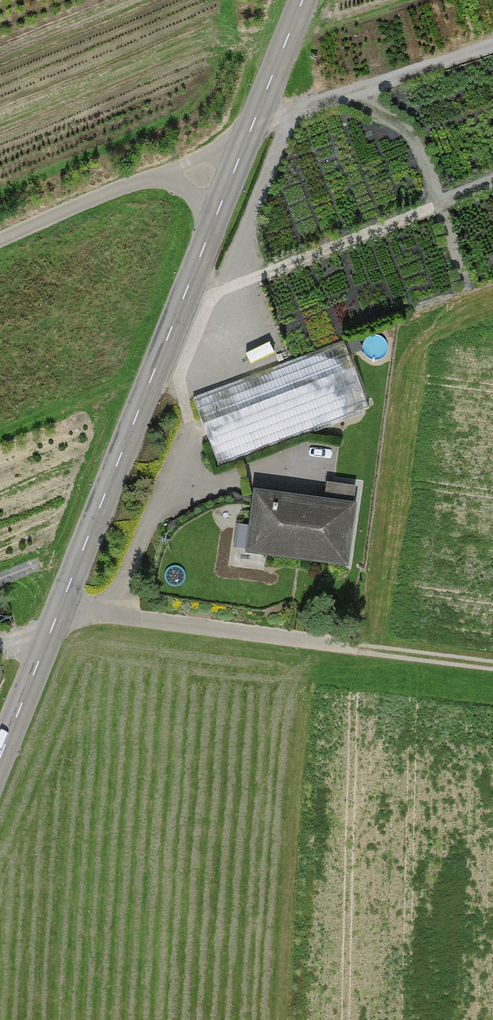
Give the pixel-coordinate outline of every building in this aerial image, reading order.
[(373,411),(348,346),(197,402),(221,468),(373,411)] [(355,505),(254,493),(246,554),(347,567),(355,505)]
